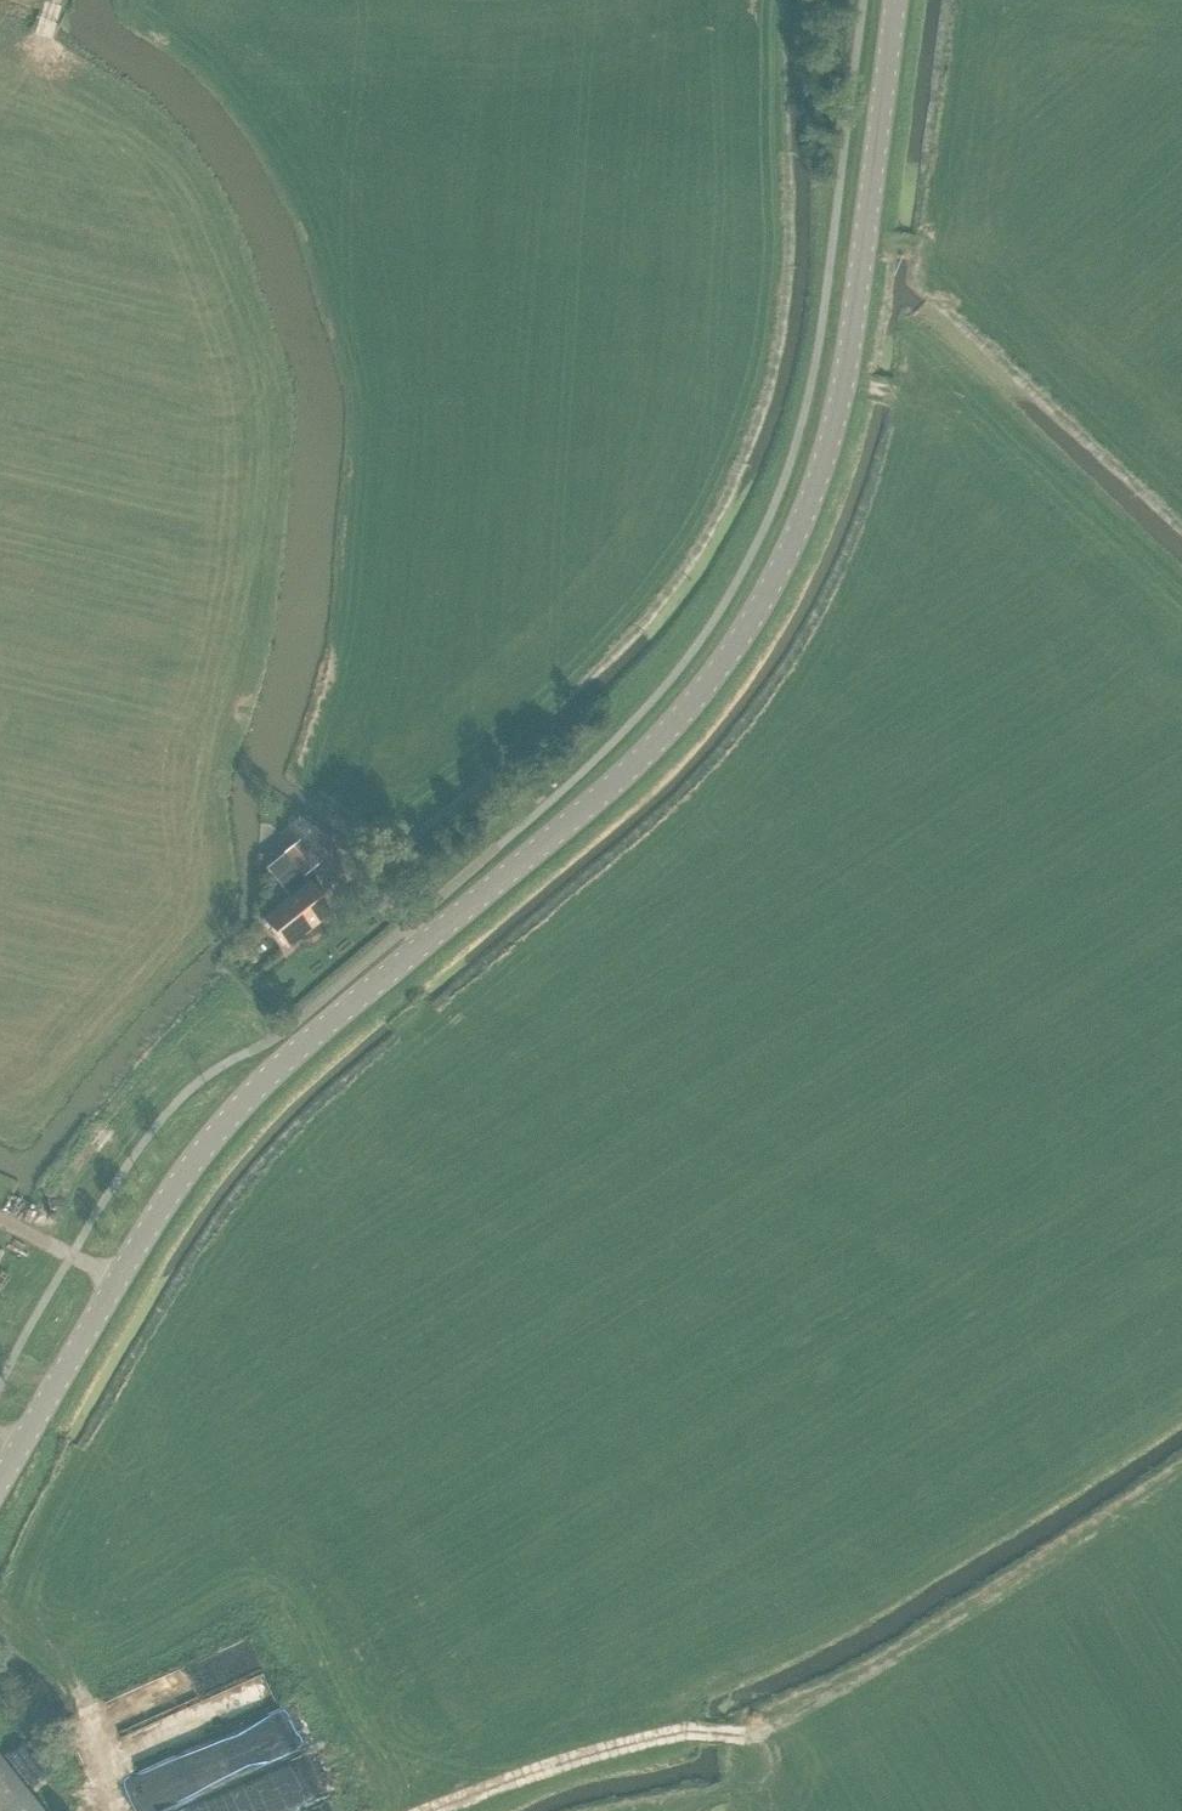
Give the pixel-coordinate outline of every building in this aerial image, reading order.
[(301,836),(324,860),(338,847),(316,823),(301,836)] [(263,917),(288,948),(333,911),(303,875),(318,863),(300,840),(284,852),(286,854),(273,865),(272,871),(282,884),(281,885),(289,896),(263,917)] [(150,1790),(186,1773),(177,1753),(140,1770),(150,1790)] [(0,1759),(0,1810),(42,1810),(0,1759)] [(308,1803),(290,1810),(312,1810),(308,1803)]
